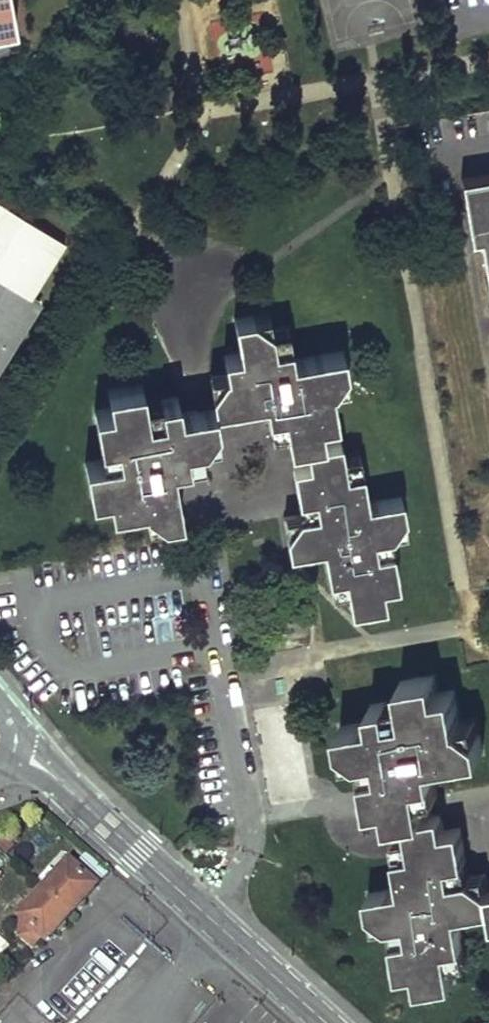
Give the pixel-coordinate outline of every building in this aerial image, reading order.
[(6,32),(18,30),(12,0),(0,0),(0,33),(6,32)] [(6,32),(0,33),(0,43),(8,42),(6,32)] [(460,179),(471,240),(478,238),(488,302),(488,174),(460,179)] [(0,205),(0,365),(38,305),(30,300),(65,246),(0,205)] [(287,447),(305,444),(323,441),(320,424),(336,421),(331,388),(347,386),(342,350),(291,359),(286,326),(269,329),(266,311),(231,317),(237,351),(221,354),(224,371),(207,373),(212,406),(213,407),(262,399),(268,437),(285,434),(287,447)] [(218,441),(213,407),(212,406),(179,412),(176,396),(143,401),(140,383),(105,389),(108,407),(92,410),(100,459),(82,462),(88,496),(106,493),(109,510),(142,504),(145,523),(180,517),(171,466),(205,460),(203,444),(218,441)] [(323,441),(305,444),(308,462),(291,465),(299,514),(282,517),(288,552),(322,546),(330,592),(347,589),(350,609),(385,604),(382,586),(398,583),(390,534),(407,531),(401,497),(368,502),(360,454),(343,457),(340,438),(323,441)] [(390,820),(405,818),(425,814),(423,806),(422,798),(438,795),(432,761),(483,752),(477,718),(460,721),(454,688),(438,691),(435,673),(400,679),(403,696),(370,702),(373,719),(339,725),(345,760),(362,757),(371,806),(387,803),(388,812),(390,820)] [(488,907),(488,895),(488,887),(485,871),(468,874),(459,825),(443,828),(440,811),(425,814),(405,818),(408,834),(391,837),(400,885),(366,892),(372,927),(389,924),(398,972),(414,969),(418,987),(452,981),(449,963),(466,960),(457,912),(488,907)] [(30,950),(38,941),(45,948),(99,888),(68,860),(14,920),(24,929),(17,938),(30,950)]
